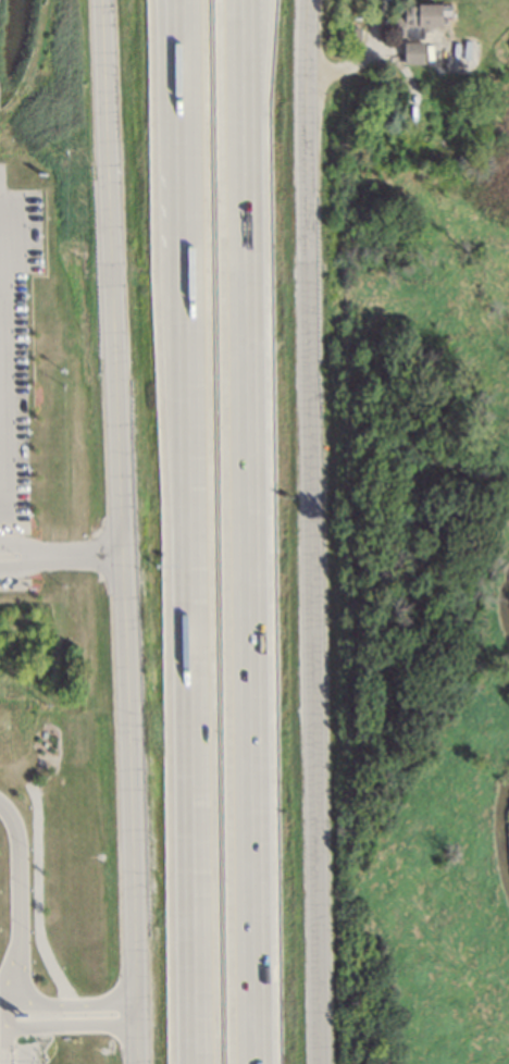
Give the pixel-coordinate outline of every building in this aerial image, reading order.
[(401,3),(437,3),(437,15),(444,15),(444,22),(436,22),(436,24),(429,24),(427,29),(421,30),(421,37),(405,38),(401,35),(394,34),(394,27),(401,27),(404,26),(401,3)] [(401,62),(401,40),(422,40),(422,62),(401,62)] [(429,57),(429,46),(448,47),(447,51),(452,51),(452,58),(429,57)]
